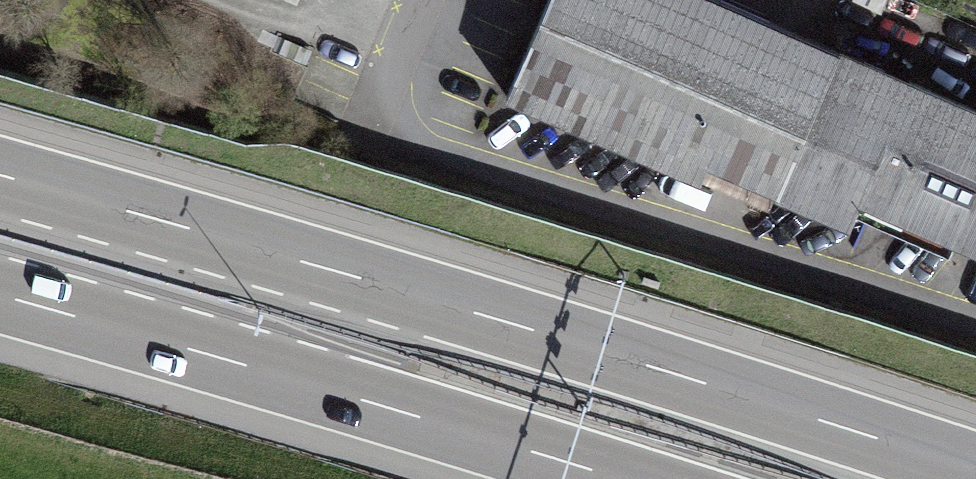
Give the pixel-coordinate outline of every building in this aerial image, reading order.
[(693,0),(552,0),(502,115),(699,201),(708,180),(772,34),(693,0)] [(918,98),(772,34),(708,180),(854,244),(864,221),(918,98)] [(918,98),(864,221),(975,270),(975,123),(918,98)]
